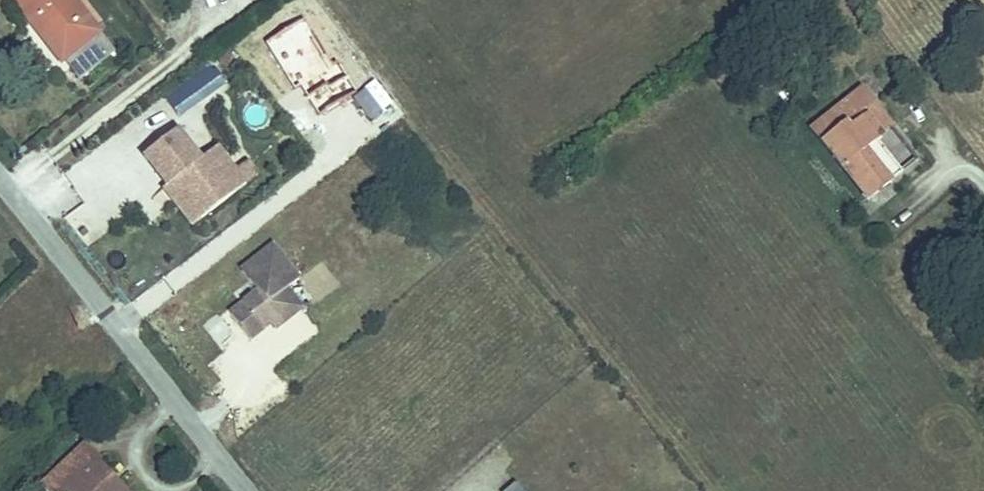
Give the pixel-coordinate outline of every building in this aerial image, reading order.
[(37,21),(80,78),(113,52),(72,0),(14,0),(33,25),(37,21)] [(93,27),(98,23),(81,0),(76,0),(74,2),(93,27)] [(290,26),(313,8),(307,0),(296,0),(279,13),(290,26)] [(33,25),(61,61),(65,58),(37,21),(33,25)] [(178,115),(225,84),(210,62),(163,93),(178,115)] [(889,183),(863,150),(875,141),(861,124),(877,111),(860,90),(811,129),(868,200),(889,183)] [(889,125),(877,111),(861,124),(875,141),(880,137),(877,134),(889,125)] [(200,220),(234,194),(205,157),(201,161),(177,131),(144,156),(168,187),(172,184),(200,220)] [(863,150),(889,183),(901,173),(875,141),(863,150)] [(234,194),(246,185),(217,148),(205,157),(234,194)] [(193,226),(200,220),(172,184),(168,187),(167,186),(164,189),(193,226)] [(270,324),(277,318),(282,323),(301,308),(286,289),(298,279),(272,246),(241,271),(258,292),(230,314),(250,339),(270,324)] [(235,338),(216,315),(203,325),(222,349),(235,338)] [(282,323),(277,318),(270,324),(274,329),(282,323)] [(116,483),(112,487),(106,481),(110,477),(96,463),(100,459),(84,443),(41,485),(47,490),(123,490),(116,483)] [(116,483),(110,477),(106,481),(112,487),(116,483)]
